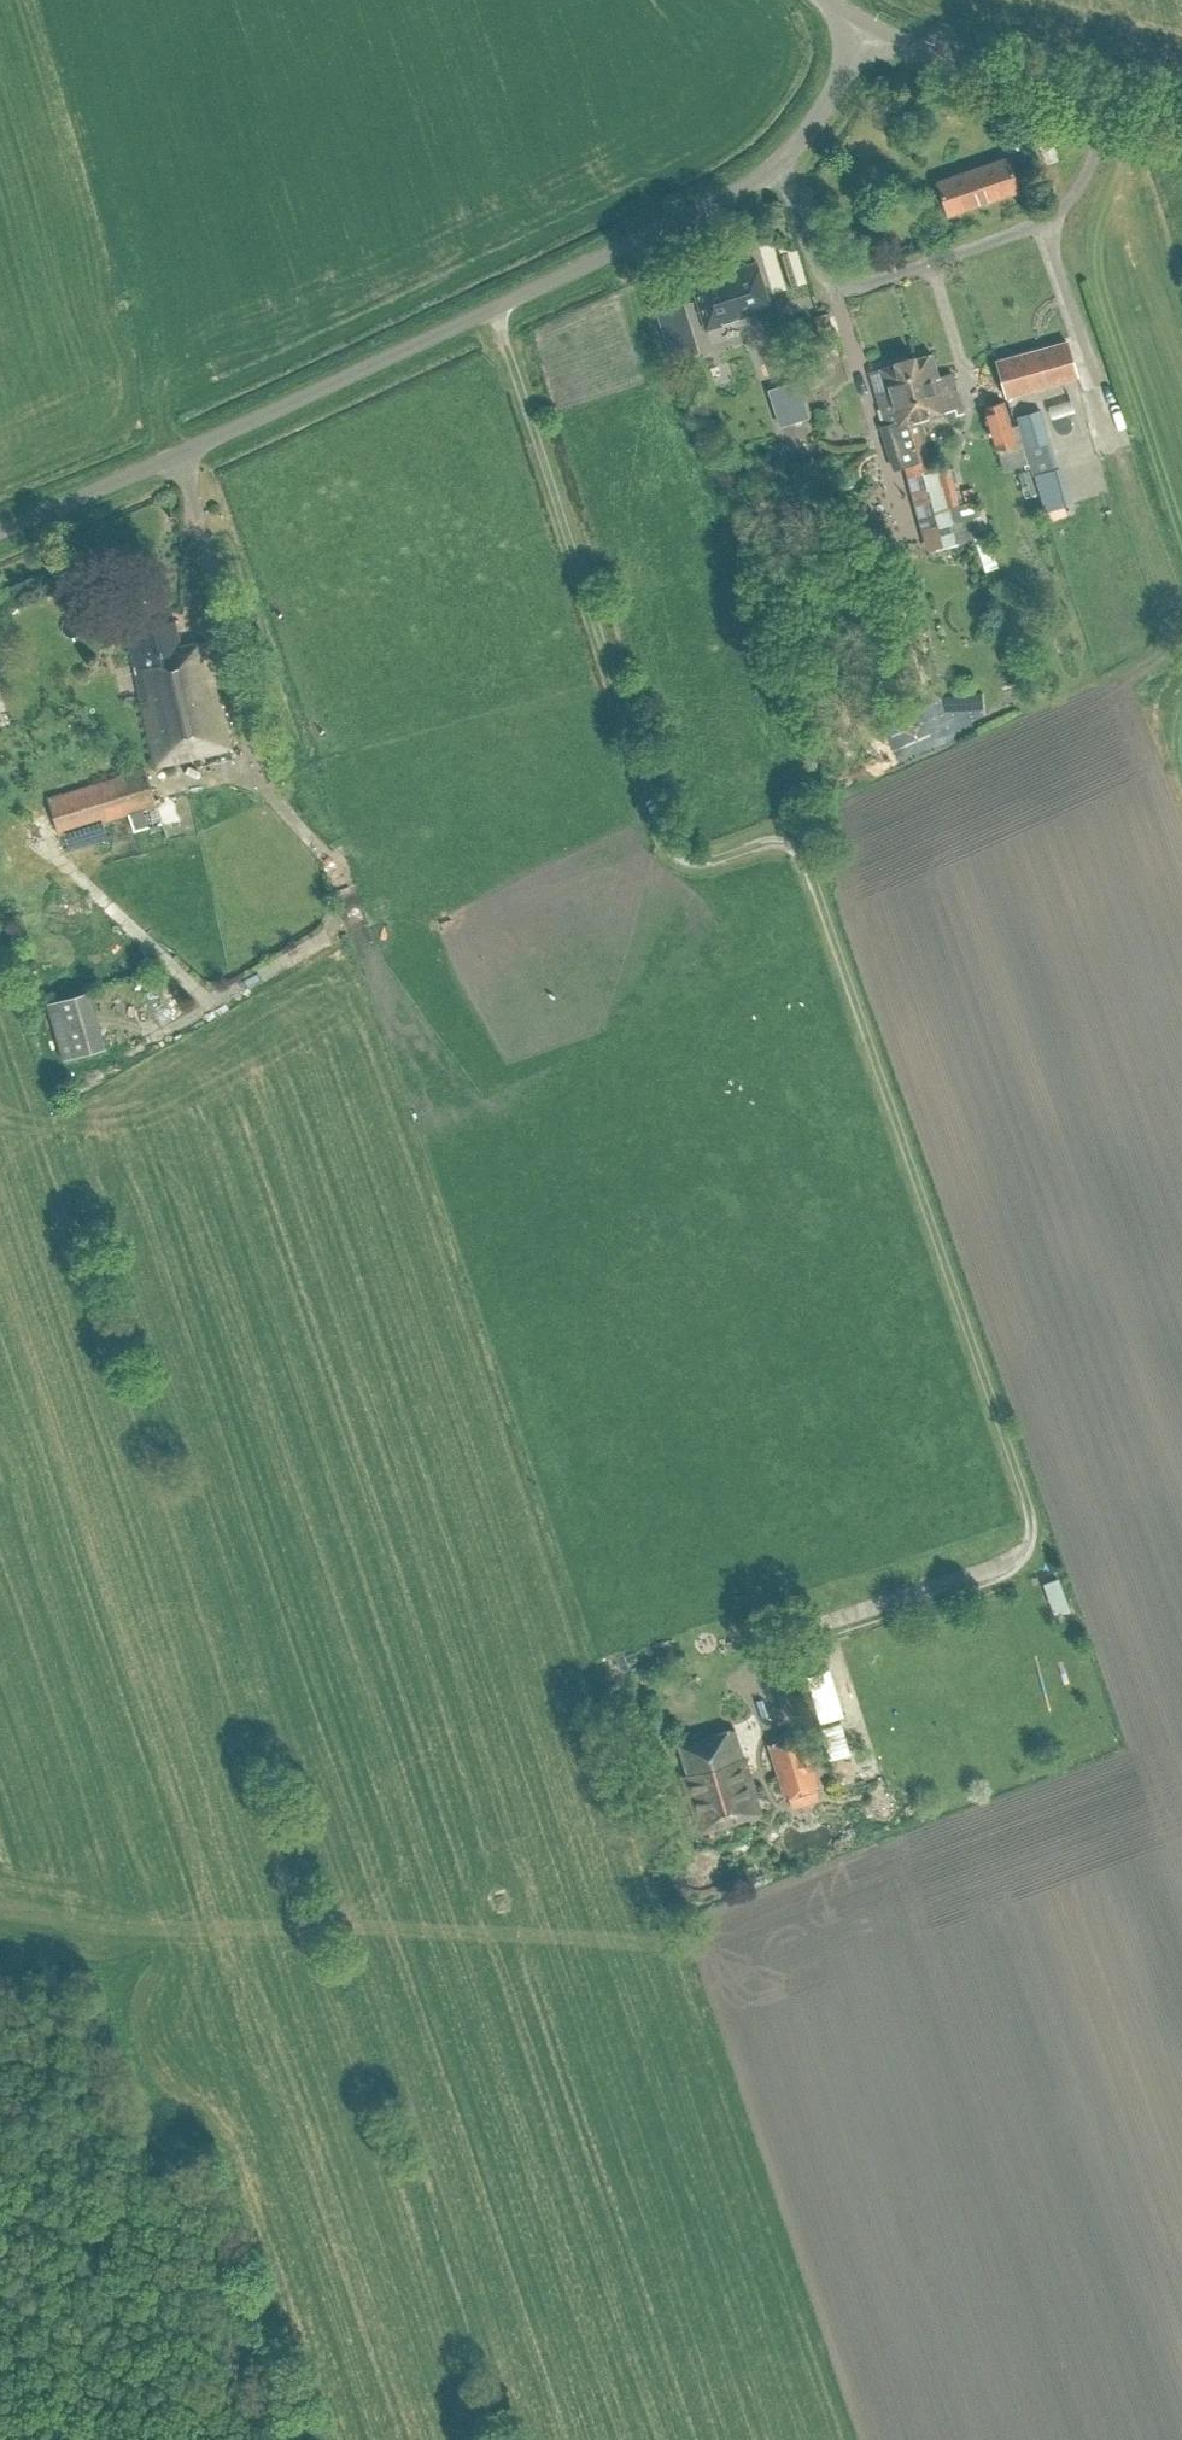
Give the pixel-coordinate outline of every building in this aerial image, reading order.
[(1003,144),(1006,154),(1020,150),(1016,139),(1003,144)] [(1008,157),(937,182),(948,214),(1019,190),(1008,157)] [(771,309),(757,262),(691,282),(705,329),(771,309)] [(700,351),(684,303),(653,313),(667,361),(700,351)] [(821,339),(814,341),(810,342),(817,366),(805,369),(812,392),(848,381),(828,314),(815,318),(821,339)] [(1024,389),(1034,387),(1077,374),(1067,342),(1025,354),(996,362),(1005,395),(1024,389)] [(915,358),(921,381),(906,386),(915,419),(916,419),(954,409),(955,415),(962,413),(951,372),(937,376),(931,353),(915,358)] [(894,364),(881,368),(869,371),(887,427),(880,429),(893,472),(905,468),(926,547),(984,533),(975,499),(958,504),(946,507),(937,471),(937,469),(931,470),(916,419),(915,419),(906,386),(921,381),(915,358),(914,355),(893,362),(894,364)] [(1067,384),(1070,397),(1098,390),(1094,376),(1067,384)] [(791,422),(809,416),(797,379),(779,385),(791,422)] [(984,406),(1003,470),(1029,463),(1023,442),(1017,444),(1004,400),(984,406)] [(1029,463),(1032,475),(1057,468),(1041,409),(1015,416),(1023,442),(1029,463)] [(950,468),(937,471),(946,507),(958,504),(950,468)] [(999,508),(993,480),(982,482),(988,510),(999,508)] [(181,647),(174,619),(126,631),(157,765),(229,747),(205,641),(181,647)] [(155,805),(154,803),(144,769),(49,797),(60,833),(129,812),(155,805)] [(157,802),(154,803),(155,805),(129,812),(133,828),(162,820),(157,802)] [(107,1050),(91,992),(47,1004),(63,1063),(107,1050)] [(834,1724),(820,1728),(829,1760),(840,1756),(850,1753),(841,1722),(834,1724)] [(681,1775),(699,1832),(761,1813),(734,1727),(679,1744),(687,1773),(681,1775)] [(815,1787),(818,1786),(802,1733),(769,1744),(785,1796),(787,1796),(815,1787)]
